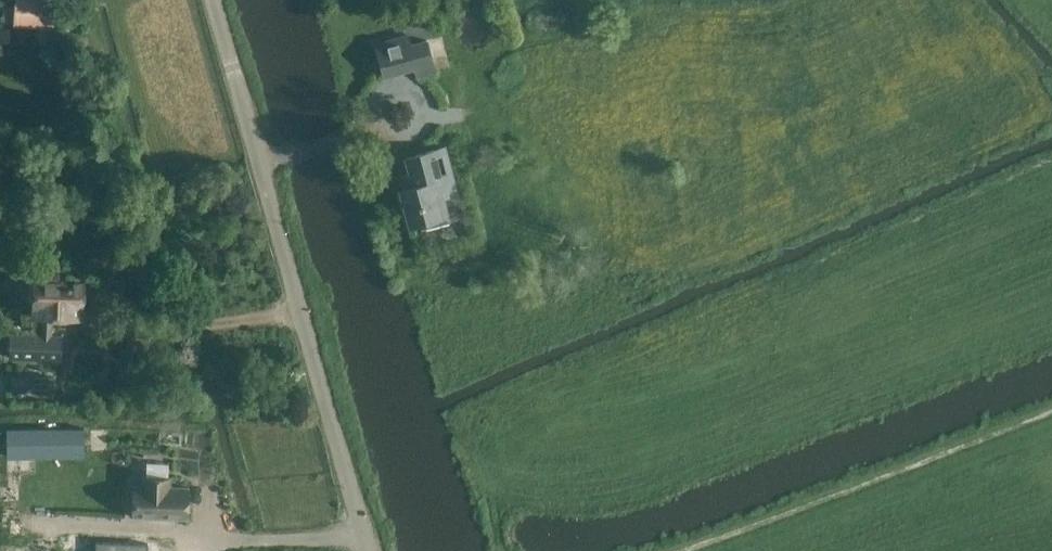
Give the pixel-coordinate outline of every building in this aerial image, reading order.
[(59,0),(16,0),(14,24),(57,27),(59,0)] [(410,44),(408,35),(376,44),(384,75),(415,67),(417,76),(435,71),(426,40),(410,44)] [(410,225),(416,223),(421,222),(423,228),(449,221),(438,181),(453,177),(445,147),(406,158),(414,186),(400,189),(410,225)] [(59,358),(60,336),(50,336),(51,314),(79,316),(80,304),(80,302),(84,299),(85,290),(84,290),(81,287),(81,284),(58,284),(58,275),(28,274),(27,298),(36,298),(35,314),(42,314),(42,335),(11,334),(10,357),(59,358)] [(70,448),(69,423),(43,424),(44,449),(70,448)] [(133,486),(132,516),(156,517),(156,516),(166,516),(166,517),(188,518),(189,488),(170,487),(170,477),(144,476),(144,486),(133,486)]
